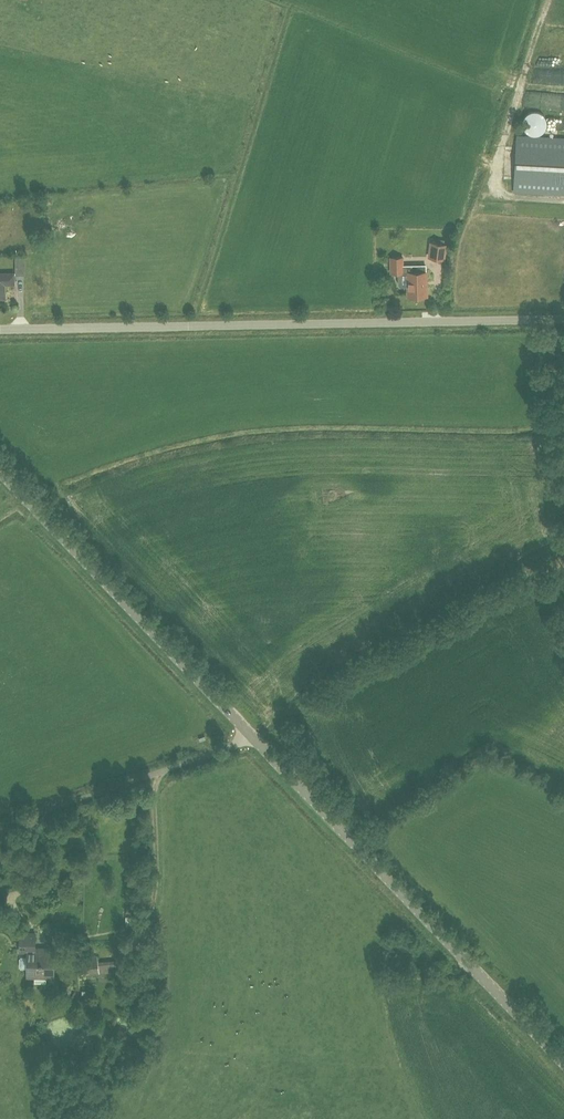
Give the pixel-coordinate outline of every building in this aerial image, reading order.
[(516,136),(513,192),(563,194),(563,139),(516,136)] [(431,243),(429,257),(444,259),(446,244),(431,243)] [(17,257),(17,275),(27,275),(27,257),(17,257)] [(391,258),(392,273),(397,273),(397,284),(399,287),(408,287),(408,297),(427,297),(427,272),(427,267),(413,267),(413,265),(404,265),(404,257),(391,258)] [(0,274),(0,298),(4,298),(4,284),(13,284),(13,274),(0,274)] [(0,914),(0,921),(9,918),(7,912),(0,914)] [(39,982),(40,948),(34,948),(35,933),(19,932),(19,951),(27,952),(27,958),(21,958),(21,968),(27,969),(27,978),(34,978),(34,982),(39,982)] [(46,948),(40,948),(39,982),(46,982),(47,978),(53,978),(54,945),(46,945),(46,948)] [(99,974),(98,961),(97,957),(81,958),(82,975),(99,974)] [(70,982),(62,985),(64,991),(72,989),(70,982)]
